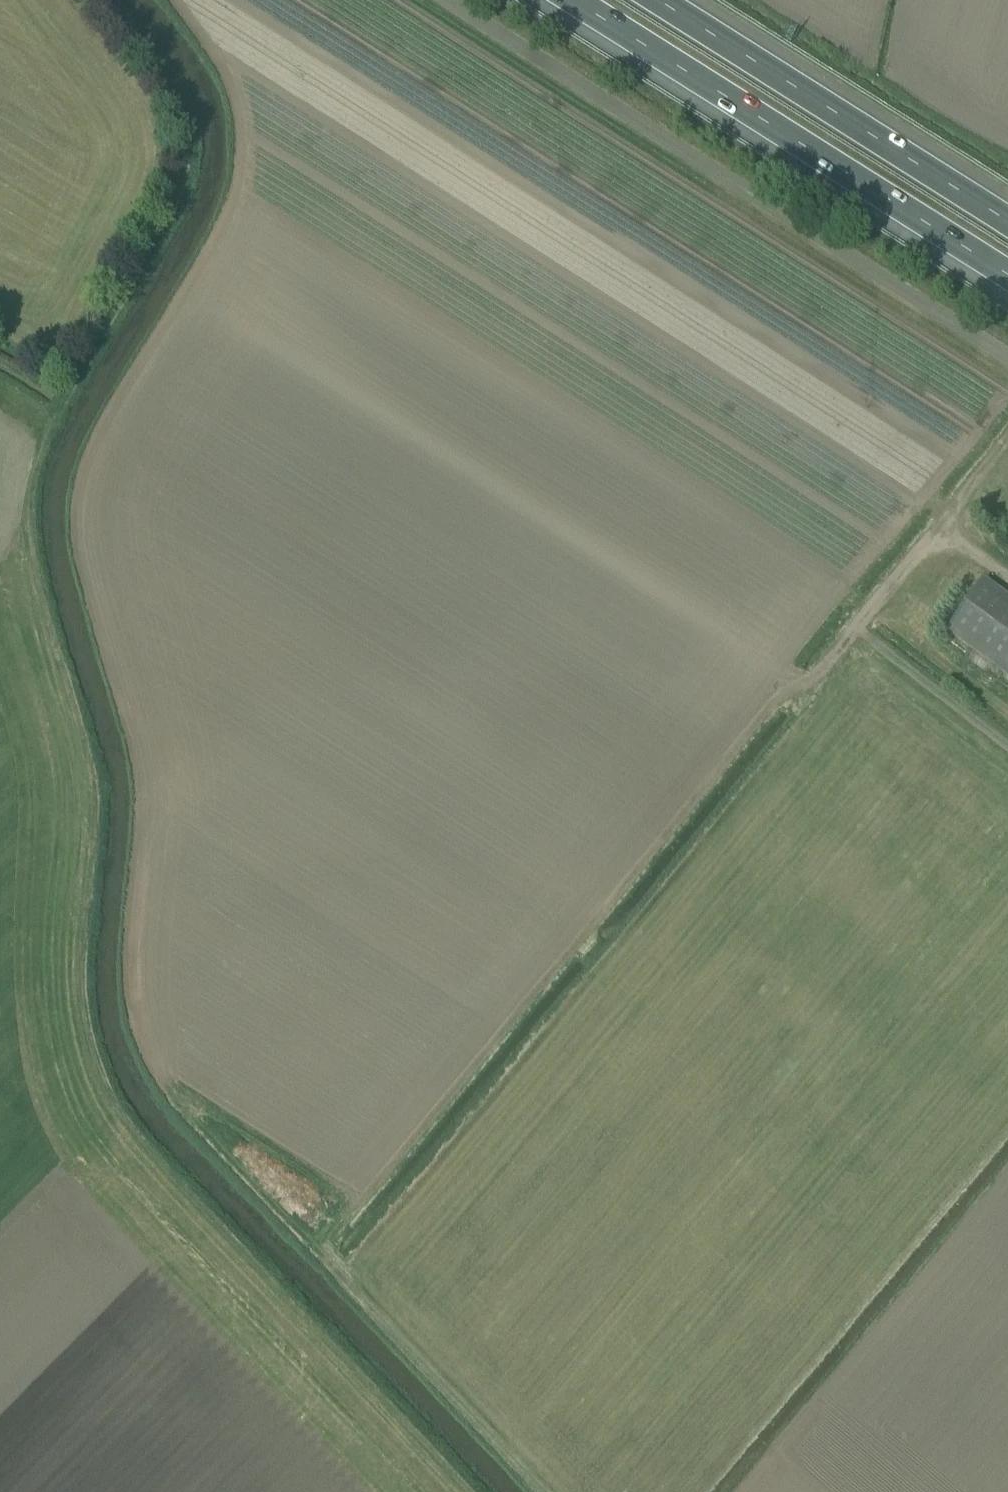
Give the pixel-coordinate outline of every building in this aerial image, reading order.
[(985,579),(947,631),(1007,676),(1007,595),(985,579)]
